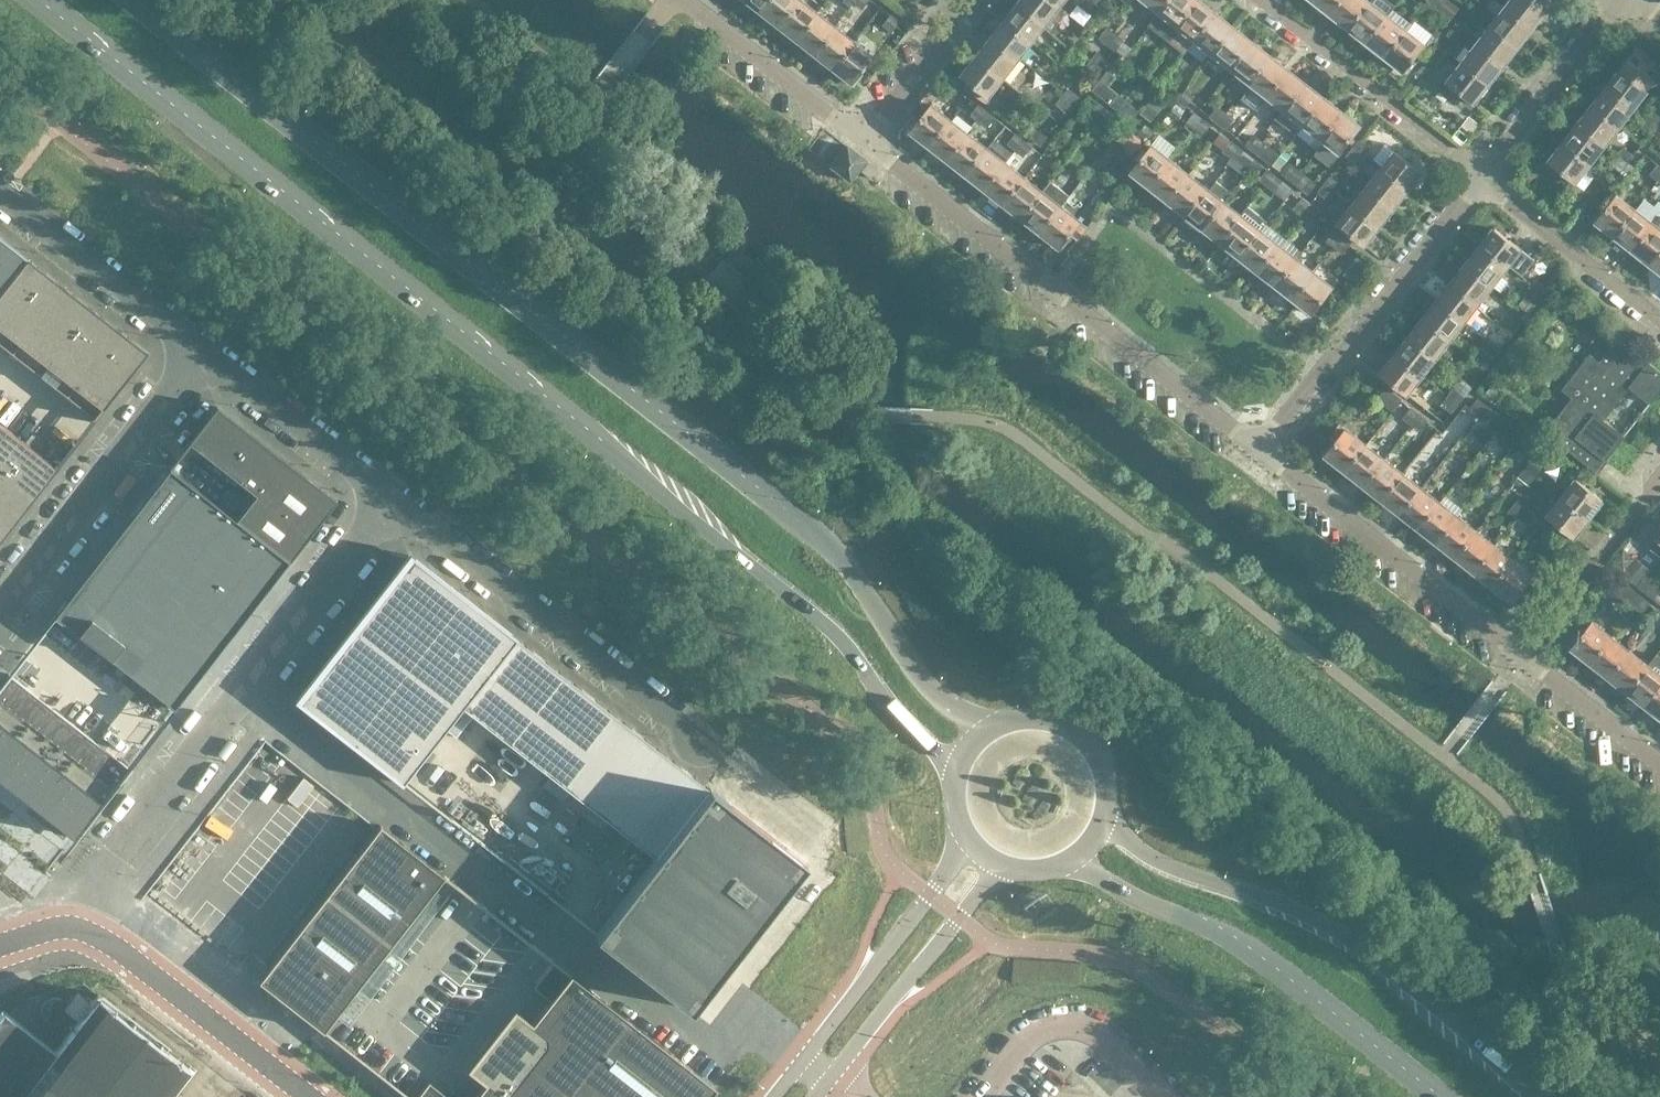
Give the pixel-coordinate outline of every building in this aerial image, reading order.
[(766,0),(745,0),(758,10),(766,0)] [(796,0),(766,0),(758,10),(776,25),(796,0)] [(815,13),(799,0),(796,0),(776,25),(795,39),(815,13)] [(1060,6),(1053,0),(1023,0),(1020,3),(1034,15),(1032,18),(1044,27),(1060,6)] [(1096,4),(1090,0),(1084,0),(1081,4),(1090,12),(1096,4)] [(1169,0),(1146,0),(1160,11),(1169,0)] [(1198,0),(1169,0),(1160,11),(1181,28),(1191,16),(1188,13),(1198,0)] [(1217,13),(1200,0),(1198,0),(1188,13),(1191,16),(1181,28),(1196,39),(1217,13)] [(1342,0),(1314,0),(1315,1),(1315,3),(1322,8),(1324,8),(1331,13),(1342,0)] [(1370,2),(1368,0),(1342,0),(1331,13),(1339,19),(1339,22),(1345,27),(1348,26),(1350,28),(1370,2)] [(1534,0),(1513,0),(1506,8),(1532,29),(1538,21),(1540,22),(1545,15),(1545,13),(1546,11),(1548,12),(1548,11),(1534,0)] [(1548,11),(1553,6),(1555,6),(1560,0),(1534,0),(1548,11)] [(1368,42),(1389,16),(1370,2),(1350,28),(1352,30),(1352,32),(1358,37),(1361,37),(1368,42)] [(1044,27),(1032,18),(1034,15),(1020,3),(1006,22),(1032,42),(1044,27)] [(1532,29),(1506,8),(1492,27),(1518,47),(1520,45),(1522,45),(1527,38),(1527,36),(1532,29)] [(813,53),(834,27),(815,13),(795,39),(813,53)] [(1224,42),(1235,27),(1217,13),(1196,39),(1211,51),(1221,39),(1224,42)] [(891,31),(899,22),(891,16),(883,25),(891,31)] [(1387,57),(1407,30),(1389,16),(1368,42),(1375,48),(1375,50),(1382,55),(1384,55),(1387,57)] [(1464,34),(1470,27),(1460,19),(1454,27),(1464,34)] [(1032,42),(1006,22),(992,40),(1006,51),(1009,48),(1020,57),(1032,42)] [(832,68),(852,42),(834,27),(813,53),(832,68)] [(1232,68),(1253,41),(1235,27),(1224,42),(1221,39),(1211,51),(1232,68)] [(1458,42),(1464,34),(1454,27),(1448,34),(1458,42)] [(1518,47),(1492,27),(1478,45),(1504,65),(1509,58),(1512,58),(1517,52),(1516,49),(1518,47)] [(1108,44),(1116,35),(1108,29),(1101,38),(1108,44)] [(1406,71),(1426,45),(1407,30),(1387,57),(1389,59),(1389,61),(1395,66),(1398,65),(1406,71)] [(1116,50),(1123,41),(1116,35),(1108,44),(1116,50)] [(1004,78),(1020,57),(1009,48),(1006,51),(992,40),(978,58),(1004,78)] [(1260,70),(1271,55),(1253,41),(1232,68),(1254,84),(1263,72),(1260,70)] [(851,83),(871,57),(852,42),(832,68),(834,70),(834,72),(840,77),(843,77),(851,83)] [(1504,65),(1478,45),(1463,64),(1489,84),(1491,81),(1494,81),(1499,75),(1498,73),(1504,65)] [(1637,48),(1632,54),(1631,54),(1629,54),(1624,60),(1625,62),(1625,63),(1621,68),(1648,89),(1659,74),(1659,66),(1637,48)] [(1108,61),(1098,53),(1093,60),(1102,68),(1108,61)] [(1269,96),(1289,70),(1271,55),(1260,70),(1263,72),(1254,84),(1269,96)] [(986,102),(1004,78),(978,58),(976,60),(973,60),(969,66),(969,69),(963,76),(972,84),(969,89),(986,102)] [(1102,68),(1093,60),(1087,68),(1096,75),(1102,68)] [(1489,84),(1463,64),(1448,83),(1474,103),(1480,95),(1483,95),(1488,89),(1487,86),(1489,84)] [(1429,80),(1435,72),(1425,65),(1419,72),(1429,80)] [(1648,89),(1621,68),(1620,69),(1621,70),(1620,72),(1618,72),(1613,78),(1613,80),(1608,87),(1634,108),(1648,89)] [(1296,98),(1307,84),(1289,70),(1269,96),(1284,108),(1293,96),(1296,98)] [(950,98),(958,88),(950,82),(943,92),(950,98)] [(1305,124),(1325,98),(1307,84),(1296,98),(1293,96),(1284,108),(1305,124)] [(1634,108),(1608,87),(1602,95),(1599,95),(1595,101),(1595,103),(1593,106),(1619,126),(1634,108)] [(1079,97),(1070,89),(1064,97),(1073,104),(1079,97)] [(1111,105),(1119,95),(1111,89),(1104,99),(1111,105)] [(1186,107),(1193,98),(1186,92),(1178,101),(1186,107)] [(1119,111),(1126,101),(1119,95),(1111,105),(1119,111)] [(1068,112),(1073,104),(1064,97),(1058,104),(1068,112)] [(1332,126),(1343,112),(1325,98),(1305,124),(1326,141),(1335,129),(1332,126)] [(931,145),(952,119),(932,104),(912,130),(920,137),(920,139),(926,144),(929,144),(931,145)] [(1100,119),(1107,110),(1100,104),(1093,113),(1100,119)] [(980,121),(987,111),(980,106),(973,115),(980,121)] [(1619,126),(1593,106),(1591,108),(1589,108),(1584,115),(1585,117),(1579,124),(1605,145),(1619,126)] [(1218,124),(1225,114),(1218,108),(1210,118),(1218,124)] [(1108,125),(1115,116),(1107,110),(1100,119),(1108,125)] [(988,127),(995,117),(987,111),(980,121),(988,127)] [(1342,153),(1362,127),(1355,121),(1354,118),(1348,113),(1345,114),(1343,112),(1332,126),(1335,129),(1326,141),(1342,153)] [(1653,112),(1648,119),(1657,127),(1659,123),(1659,117),(1653,112)] [(1194,129),(1202,120),(1195,114),(1187,124),(1194,129)] [(1225,129),(1233,120),(1225,114),(1218,124),(1225,129)] [(950,160),(970,134),(952,119),(931,145),(950,160)] [(1651,134),(1657,127),(1648,119),(1642,127),(1651,134)] [(1202,135),(1210,126),(1202,120),(1194,129),(1202,135)] [(1605,145),(1579,124),(1573,132),(1571,132),(1566,138),(1566,140),(1565,143),(1591,163),(1605,145)] [(1147,141),(1154,131),(1147,125),(1139,135),(1147,141)] [(1041,145),(1047,138),(1038,130),(1032,138),(1041,145)] [(968,174),(988,148),(970,134),(950,160),(968,174)] [(1017,150),(1024,140),(1017,134),(1009,144),(1017,150)] [(1254,152),(1261,142),(1254,136),(1247,146),(1254,152)] [(1024,156),(1032,146),(1024,140),(1017,150),(1024,156)] [(1231,158),(1239,148),(1231,142),(1224,152),(1231,158)] [(1262,158),(1269,148),(1261,142),(1254,152),(1262,158)] [(1369,149),(1360,142),(1354,149),(1363,156),(1369,149)] [(1591,163),(1565,143),(1563,145),(1560,145),(1555,152),(1556,154),(1549,162),(1575,182),(1591,163)] [(849,180),(865,160),(847,145),(830,166),(849,180)] [(1159,169),(1168,157),(1152,145),(1132,171),(1137,175),(1137,178),(1143,183),(1146,182),(1151,186),(1162,171),(1159,169)] [(986,189),(1007,163),(988,148),(968,174),(986,189)] [(1239,164),(1246,154),(1239,148),(1231,158),(1239,164)] [(1357,164),(1363,156),(1354,149),(1348,156),(1357,164)] [(1628,163),(1634,156),(1625,149),(1619,156),(1628,163)] [(1423,171),(1414,164),(1397,151),(1384,167),(1396,176),(1394,179),(1408,190),(1410,188),(1412,188),(1417,182),(1417,179),(1423,171)] [(1623,171),(1628,163),(1619,156),(1613,164),(1623,171)] [(1169,200),(1189,174),(1168,157),(1159,169),(1162,171),(1151,186),(1169,200)] [(1005,203),(1025,177),(1007,163),(986,189),(1005,203)] [(1290,180),(1298,170),(1290,165),(1283,174),(1290,180)] [(1408,190),(1394,179),(1396,176),(1384,167),(1368,188),(1394,209),(1408,190)] [(1298,186),(1305,176),(1298,170),(1290,180),(1298,186)] [(1268,186),(1275,177),(1268,171),(1260,180),(1268,186)] [(1201,202),(1210,190),(1189,174),(1169,200),(1187,214),(1198,200),(1201,202)] [(1023,217),(1044,191),(1025,177),(1005,203),(1023,217)] [(1275,192),(1283,182),(1275,177),(1268,186),(1275,192)] [(1341,185),(1331,178),(1325,185),(1335,193),(1341,185)] [(1329,200),(1335,193),(1325,185),(1319,193),(1329,200)] [(1394,209),(1368,188),(1351,209),(1363,218),(1365,215),(1380,227),(1394,209)] [(1205,228),(1225,202),(1210,190),(1201,202),(1198,200),(1187,214),(1205,228)] [(1042,232),(1062,206),(1044,191),(1023,217),(1042,232)] [(1615,236),(1636,210),(1617,195),(1596,221),(1601,224),(1601,227),(1607,232),(1609,231),(1615,236)] [(1304,214),(1311,204),(1304,199),(1296,208),(1304,214)] [(1231,226),(1240,214),(1225,202),(1205,228),(1223,242),(1234,228),(1231,226)] [(1311,220),(1318,211),(1318,210),(1311,204),(1304,214),(1311,220)] [(1078,240),(1089,227),(1062,206),(1042,232),(1045,235),(1045,237),(1052,242),(1054,242),(1062,248),(1072,235),(1078,240)] [(1378,228),(1380,227),(1365,215),(1363,218),(1351,209),(1339,225),(1365,245),(1371,237),(1374,237),(1379,231),(1378,228)] [(1634,250),(1654,224),(1636,210),(1615,236),(1618,238),(1618,240),(1624,245),(1627,244),(1634,250)] [(1241,256),(1262,230),(1240,214),(1231,226),(1234,228),(1223,242),(1241,256)] [(1659,254),(1659,229),(1654,224),(1634,250),(1641,256),(1641,258),(1647,263),(1650,262),(1652,264),(1659,254)] [(1522,249),(1511,241),(1495,228),(1491,234),(1488,234),(1483,240),(1484,243),(1481,247),(1495,258),(1497,255),(1509,265),(1522,249)] [(1273,259),(1283,247),(1262,230),(1241,256),(1259,271),(1270,256),(1273,259)] [(1336,247),(1344,237),(1336,231),(1329,241),(1336,247)] [(2,238),(0,237),(0,293),(27,258),(2,238)] [(1344,252),(1351,243),(1344,237),(1336,247),(1344,252)] [(1277,285),(1298,258),(1283,247),(1273,259),(1270,256),(1259,271),(1277,285)] [(1493,286),(1509,265),(1497,255),(1495,258),(1481,247),(1466,265),(1493,286)] [(64,286),(27,258),(0,293),(0,344),(11,353),(64,286)] [(1303,282),(1313,270),(1298,258),(1277,285),(1295,299),(1306,284),(1303,282)] [(1476,307),(1493,286),(1466,265),(1452,283),(1467,295),(1464,298),(1476,307)] [(1314,314),(1335,287),(1313,270),(1303,282),(1306,284),(1295,299),(1300,302),(1300,305),(1306,310),(1309,310),(1314,314)] [(1549,289),(1539,282),(1533,289),(1543,297),(1549,289)] [(1476,307),(1464,298),(1467,295),(1452,283),(1438,301),(1464,322),(1476,307)] [(39,375),(91,308),(64,286),(11,353),(39,375)] [(1537,304),(1543,297),(1533,289),(1528,297),(1537,304)] [(1464,322),(1438,301),(1424,319),(1438,331),(1441,328),(1453,337),(1464,322)] [(66,396),(119,329),(91,308),(39,375),(66,396)] [(1515,333),(1521,325),(1511,318),(1505,325),(1515,333)] [(1436,358),(1453,337),(1441,328),(1438,331),(1424,319),(1410,337),(1436,358)] [(1509,340),(1515,333),(1505,325),(1499,333),(1509,340)] [(147,351),(119,329),(66,396),(95,418),(147,351)] [(1420,379),(1436,358),(1410,337),(1396,356),(1410,367),(1408,370),(1420,379)] [(1659,392),(1659,371),(1619,339),(1601,362),(1591,354),(1563,389),(1573,397),(1602,420),(1630,384),(1652,402),(1659,392)] [(1487,369),(1492,361),(1483,354),(1477,361),(1487,369)] [(1420,379),(1408,370),(1410,367),(1396,356),(1392,360),(1390,360),(1385,366),(1385,369),(1381,374),(1407,395),(1420,379)] [(1481,376),(1487,369),(1477,361),(1471,369),(1481,376)] [(1401,399),(1387,388),(1379,399),(1393,410),(1401,399)] [(1458,405),(1464,397),(1455,390),(1449,397),(1458,405)] [(1453,412),(1458,405),(1449,397),(1443,405),(1453,412)] [(1624,437),(1602,420),(1573,397),(1546,431),(1594,469),(1603,457),(1607,460),(1624,437)] [(1479,415),(1487,405),(1479,399),(1472,409),(1479,415)] [(1487,420),(1494,411),(1487,405),(1479,415),(1487,420)] [(217,406),(189,442),(190,443),(256,494),(236,519),(290,560),(337,500),(217,406)] [(1413,424),(1420,414),(1413,408),(1405,418),(1413,424)] [(1420,430),(1428,420),(1420,414),(1413,424),(1420,430)] [(34,496),(56,467),(0,423),(0,470),(34,496)] [(1346,470),(1367,444),(1340,423),(1330,437),(1336,441),(1326,454),(1335,461),(1335,464),(1341,469),(1344,468),(1346,470)] [(1516,443),(1523,434),(1516,428),(1509,438),(1516,443)] [(1523,449),(1531,440),(1523,434),(1516,443),(1523,449)] [(1365,485),(1385,459),(1367,444),(1346,470),(1365,485)] [(1383,499),(1404,473),(1385,459),(1365,485),(1383,499)] [(1535,476),(1541,469),(1532,462),(1526,469),(1535,476)] [(169,467),(54,612),(176,707),(290,560),(236,519),(169,467)] [(1529,484),(1535,476),(1526,469),(1520,476),(1529,484)] [(0,470),(0,514),(12,524),(34,496),(0,470)] [(1402,513),(1422,487),(1404,473),(1383,499),(1402,513)] [(1604,499),(1577,479),(1560,501),(1571,509),(1573,506),(1589,518),(1604,499)] [(1420,528),(1440,502),(1422,487),(1402,513),(1420,528)] [(1574,537),(1589,518),(1573,506),(1571,509),(1560,501),(1548,517),(1574,537)] [(1438,542),(1459,516),(1440,502),(1420,528),(1438,542)] [(1517,518),(1524,508),(1516,503),(1509,512),(1517,518)] [(1524,524),(1532,514),(1524,508),(1517,518),(1524,524)] [(0,514),(0,539),(12,524),(0,514)] [(1457,557),(1477,531),(1459,516),(1438,542),(1457,557)] [(1475,571),(1496,545),(1477,531),(1457,557),(1475,571)] [(1658,537),(1651,547),(1659,554),(1659,535),(1658,537)] [(1494,586),(1514,560),(1496,545),(1475,571),(1494,586)] [(416,560),(409,554),(395,572),(398,574),(298,701),(403,782),(404,781),(462,706),(655,857),(709,787),(516,637),(417,560),(416,560)] [(1530,593),(1541,580),(1514,560),(1494,586),(1496,587),(1496,590),(1502,595),(1505,594),(1514,602),(1524,589),(1530,593)] [(1648,592),(1656,582),(1648,577),(1641,586),(1648,592)] [(1659,592),(1659,586),(1656,582),(1648,592),(1655,598),(1659,592)] [(1636,608),(1643,598),(1636,592),(1628,602),(1636,608)] [(1643,613),(1651,604),(1643,598),(1636,608),(1643,613)] [(1591,662),(1612,636),(1593,621),(1572,647),(1580,653),(1580,656),(1586,661),(1589,660),(1591,662)] [(1610,677),(1630,650),(1612,636),(1591,662),(1610,677)] [(1628,691),(1649,665),(1630,650),(1610,677),(1628,691)] [(1659,688),(1659,674),(1649,665),(1628,691),(1647,705),(1659,688)] [(128,767),(7,674),(0,683),(0,780),(74,837),(98,806),(128,767)] [(1647,705),(1659,716),(1659,688),(1647,705)] [(705,988),(803,861),(729,804),(730,803),(709,787),(655,857),(595,935),(644,973),(690,1009),(706,988),(705,988)] [(323,1031),(444,876),(379,824),(258,980),(323,1031)] [(711,1084),(553,961),(533,986),(551,1000),(532,1024),(515,1010),(468,1069),(486,1083),(475,1096),(700,1096),(711,1084)] [(188,1062),(99,994),(82,1015),(78,1012),(72,1019),(77,1023),(55,1050),(3,1010),(0,1014),(0,1096),(161,1096),(188,1062)] [(429,1081),(416,1096),(449,1096),(429,1081)]
